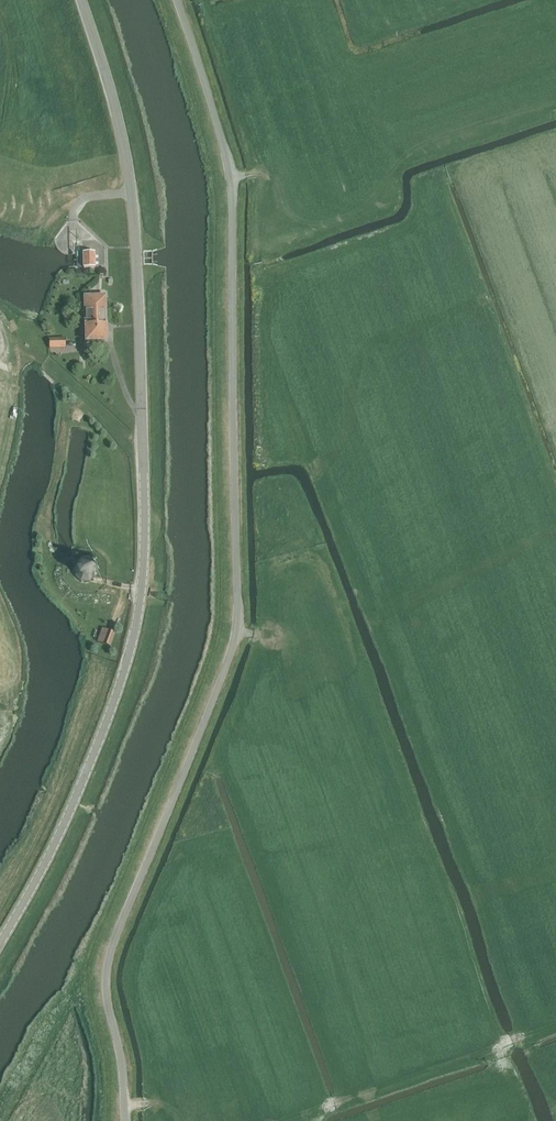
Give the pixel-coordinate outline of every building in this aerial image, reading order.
[(95,268),(94,253),(82,254),(83,268),(95,268)] [(83,297),(84,342),(106,342),(105,297),(83,297)] [(49,340),(49,348),(65,348),(65,339),(49,340)] [(96,567),(89,561),(80,561),(74,567),(74,577),(80,582),(89,582),(96,576),(96,567)] [(97,642),(110,647),(115,633),(102,629),(97,642)]
